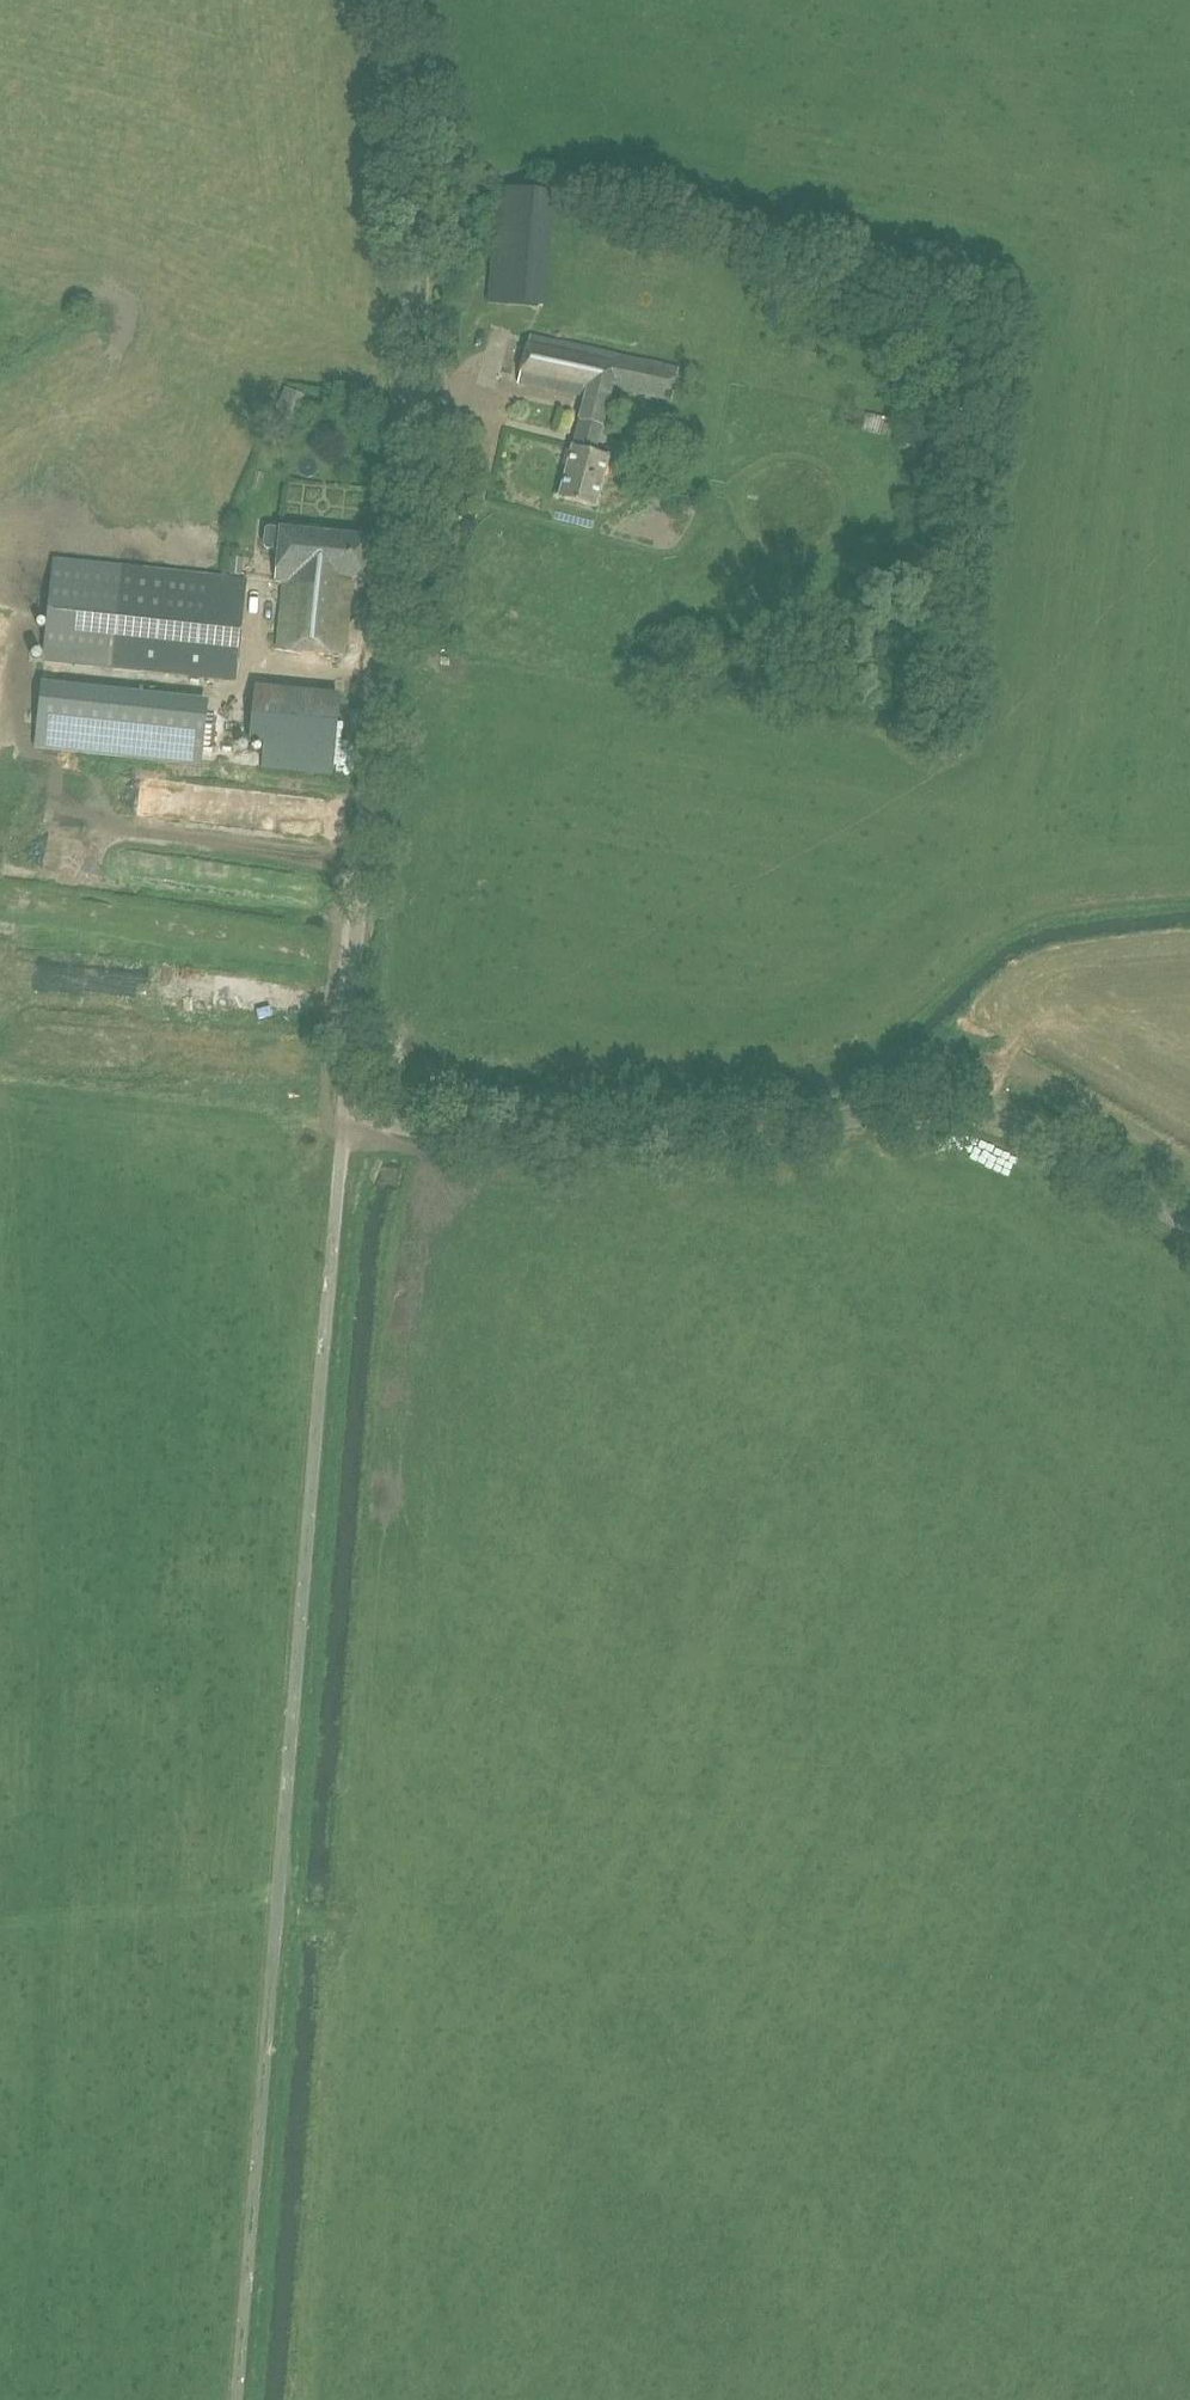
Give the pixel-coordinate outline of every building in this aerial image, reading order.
[(499,188),(489,301),(546,306),(556,193),(499,188)] [(675,403),(682,369),(528,335),(518,382),(585,397),(580,420),(583,421),(577,448),(575,447),(560,498),(596,508),(611,457),(597,453),(616,390),(675,403)] [(290,390),(282,402),(295,410),(304,396),(290,390)] [(370,537),(281,528),(268,527),(266,548),(279,549),(276,580),(285,581),(278,648),(344,655),(352,577),(366,578),(370,537)] [(249,581),(121,568),(51,560),(41,660),(110,667),(238,681),(249,581)] [(209,711),(106,700),(38,693),(33,748),(203,764),(209,711)] [(340,776),(343,704),(255,699),(253,743),(272,744),(271,773),(340,776)]
